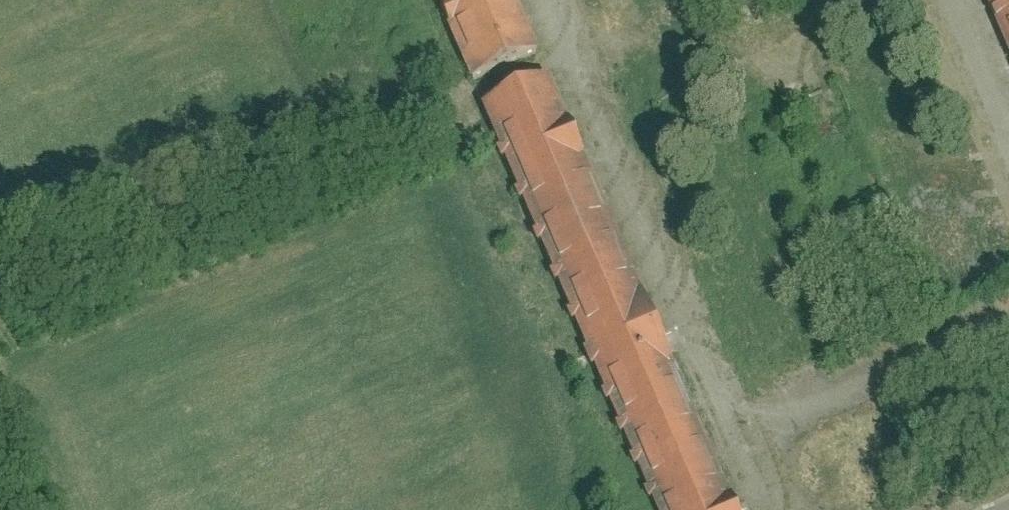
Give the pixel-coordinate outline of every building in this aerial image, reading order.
[(471,87),(536,58),(510,0),(433,0),(471,87)] [(1008,60),(1008,0),(983,0),(1008,60)] [(481,117),(652,509),(730,509),(546,89),(481,117)]
